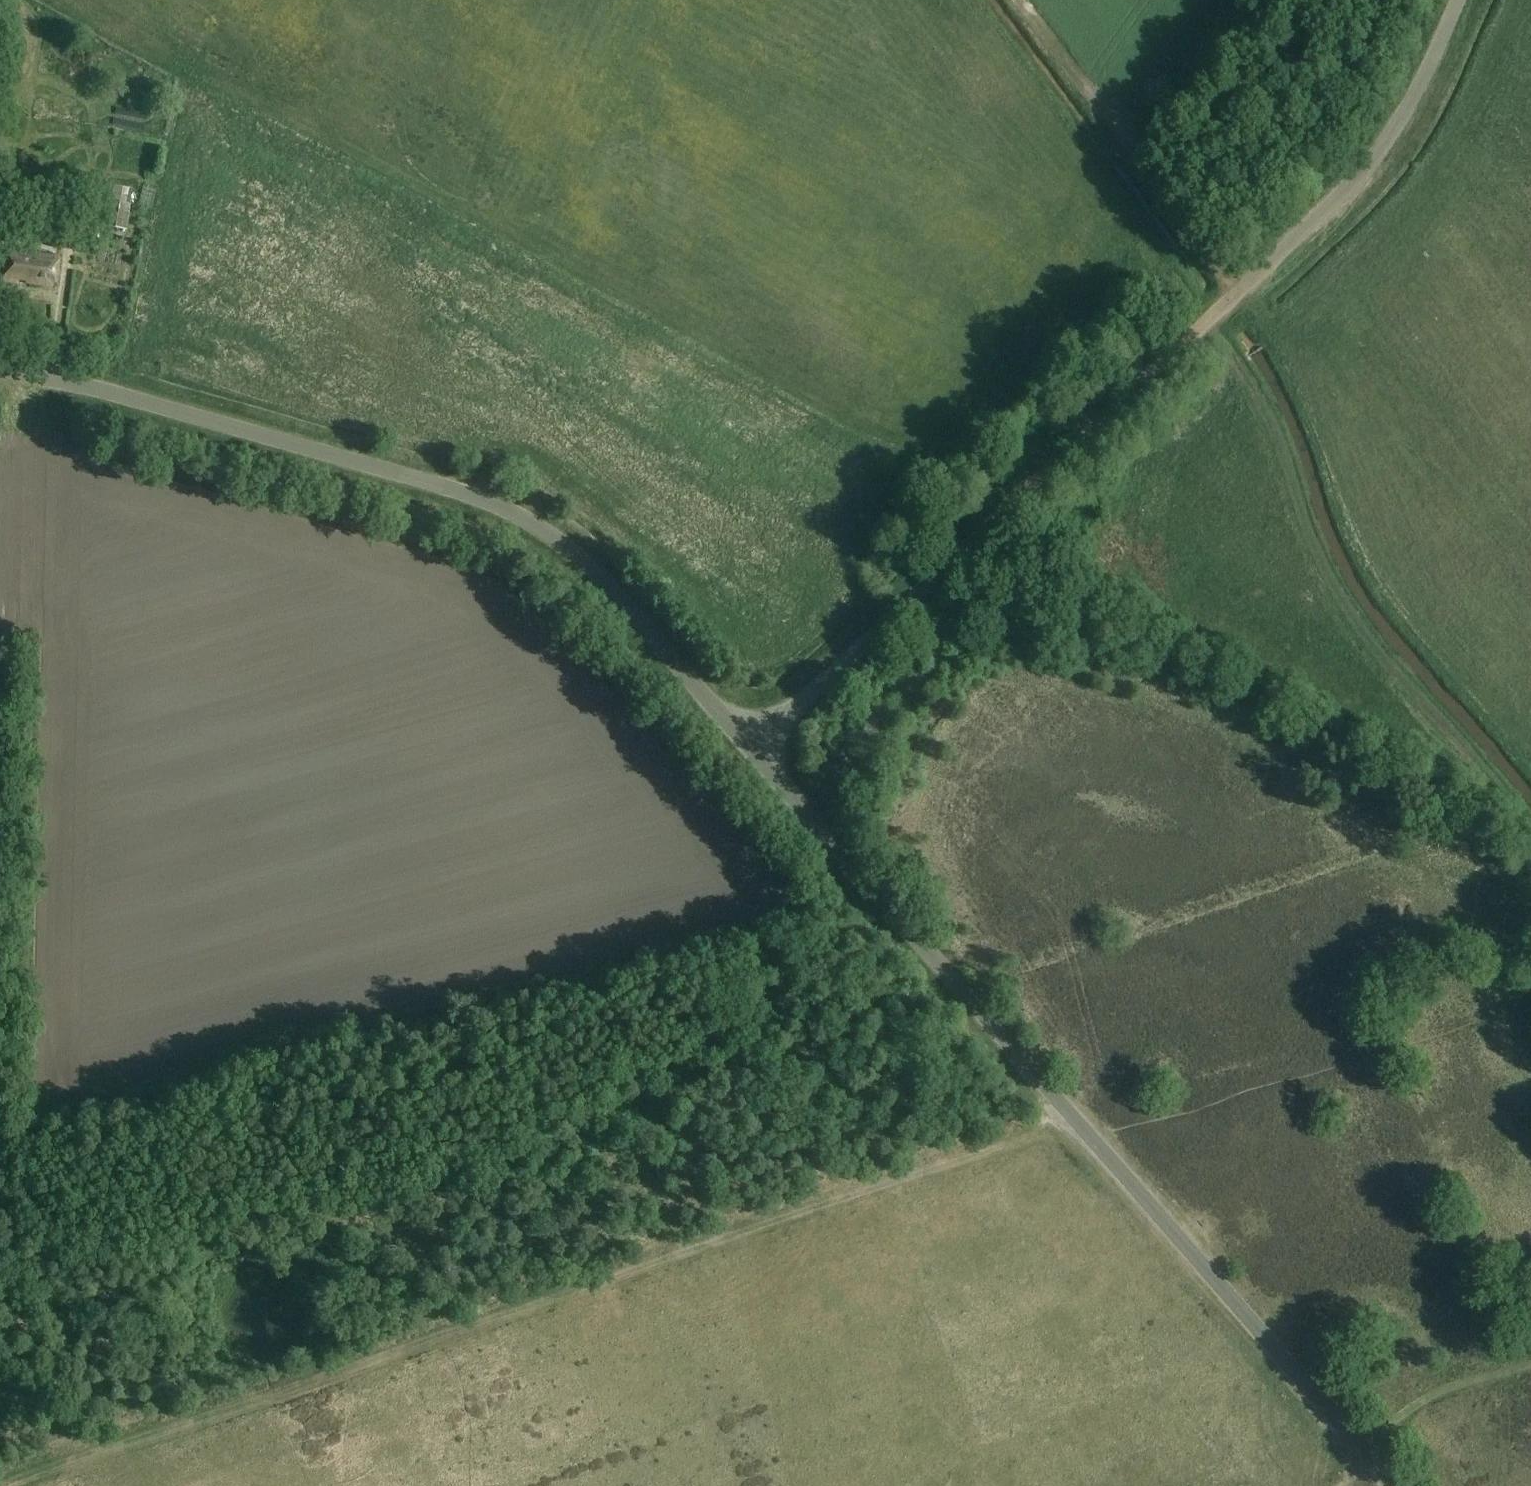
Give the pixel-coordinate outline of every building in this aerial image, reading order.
[(5,139),(16,135),(13,127),(2,131),(5,139)] [(128,231),(132,206),(109,202),(105,227),(128,231)] [(5,275),(58,283),(62,255),(9,247),(5,275)]
